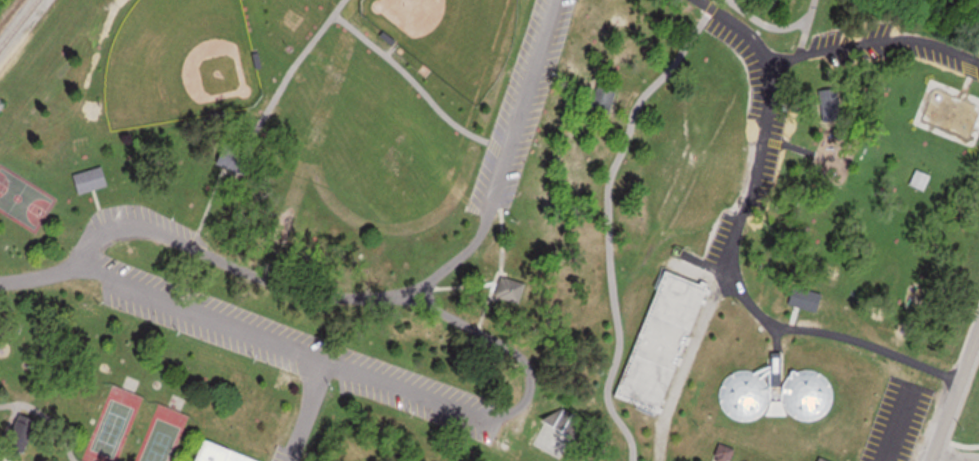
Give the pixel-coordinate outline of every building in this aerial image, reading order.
[(828,114),(856,106),(855,78),(826,80),(828,114)] [(218,157),(226,138),(246,143),(238,164),(218,157)] [(74,171),(79,186),(104,180),(99,162),(74,171)] [(906,188),(923,195),(928,176),(913,169),(906,188)] [(495,294),(524,304),(528,280),(503,272),(495,294)] [(615,406),(661,425),(712,295),(664,282),(615,406)] [(791,307),(813,315),(818,297),(796,290),(791,307)] [(764,419),(755,426),(739,426),(725,418),(719,401),(724,388),(734,382),(745,381),(753,379),(762,371),(769,367),(772,358),(779,361),(783,378),(793,376),(808,374),(818,377),(828,386),(833,396),(831,407),(826,419),(816,424),(807,428),(795,425),(787,420),(764,419)] [(547,424),(575,439),(583,418),(555,406),(547,424)] [(263,454),(209,431),(196,460),(261,460),(263,454)] [(713,455),(724,460),(729,460),(734,444),(716,442),(713,455)]
